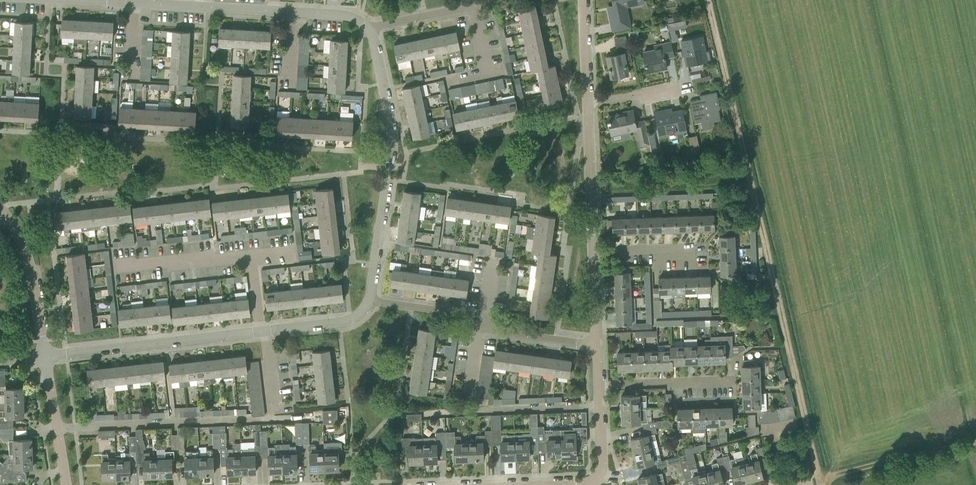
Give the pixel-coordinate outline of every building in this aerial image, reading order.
[(643,0),(612,0),(615,13),(609,14),(612,31),(630,27),(625,4),(641,1),(641,3),(643,3),(643,0)] [(535,5),(518,8),(518,9),(520,21),(538,18),(535,5)] [(540,30),(538,18),(520,21),(523,33),(540,30)] [(74,36),(75,20),(62,19),(61,36),(74,36)] [(87,37),(88,20),(75,20),(74,36),(87,37)] [(99,38),(100,21),(88,20),(87,37),(99,38)] [(685,20),(667,24),(669,30),(674,29),(686,27),(685,20)] [(112,39),(113,22),(100,21),(99,38),(112,39)] [(32,23),(19,22),(15,22),(15,35),(32,36),(32,23)] [(232,46),(233,29),(220,28),(219,45),(232,46)] [(244,46),(245,29),(233,29),(232,46),(244,46)] [(257,47),(258,30),(245,29),(244,46),(257,47)] [(270,48),(271,31),(258,30),(257,47),(270,48)] [(543,42),(540,30),(523,33),(526,46),(543,42)] [(173,31),(172,41),(172,44),(189,45),(190,32),(173,31)] [(459,48),(456,31),(443,34),(447,51),(459,48)] [(447,51),(443,34),(431,37),(435,53),(447,51)] [(31,48),(32,36),(15,35),(14,47),(31,48)] [(309,43),(310,36),(300,35),(299,43),(309,43)] [(702,36),(692,39),(681,41),(686,65),(702,62),(700,53),(705,52),(702,36)] [(435,53),(431,37),(419,39),(422,56),(435,53)] [(422,56),(419,39),(406,42),(410,59),(422,56)] [(330,52),(330,53),(347,54),(348,41),(331,40),(330,44),(330,52)] [(410,59),(406,42),(394,44),(397,61),(410,59)] [(545,55),(543,42),(526,46),(528,58),(545,55)] [(617,54),(607,56),(609,67),(609,68),(609,70),(610,70),(611,76),(611,77),(628,74),(626,65),(632,64),(630,57),(627,42),(625,42),(615,44),(617,54)] [(673,56),(671,46),(670,42),(661,44),(661,47),(643,51),(646,65),(644,65),(644,66),(646,66),(648,72),(648,70),(661,67),(661,69),(666,68),(664,58),(673,56)] [(188,57),(189,45),(172,44),(171,56),(188,57)] [(30,61),(31,48),(14,47),(13,60),(30,61)] [(346,66),(347,54),(330,53),(329,65),(346,66)] [(548,67),(545,55),(528,58),(531,71),(537,69),(548,67)] [(188,70),(188,57),(171,56),(171,69),(188,70)] [(29,74),(30,61),(13,60),(12,73),(29,74)] [(345,79),(346,66),(329,65),(328,78),(345,79)] [(555,65),(548,67),(537,69),(540,81),(557,78),(555,65)] [(93,79),(94,67),(77,66),(76,78),(93,79)] [(187,83),(188,70),(171,69),(170,82),(187,83)] [(250,88),(251,76),(234,75),(233,87),(250,88)] [(705,76),(691,79),(693,86),(707,83),(705,76)] [(92,92),(93,79),(76,78),(76,91),(92,92)] [(345,92),(345,79),(328,78),(328,91),(345,92)] [(560,90),(557,78),(540,81),(543,94),(560,90)] [(419,85),(412,86),(403,88),(405,101),(422,97),(419,85)] [(249,101),(250,88),(233,87),(232,100),(249,101)] [(562,103),(560,90),(543,94),(545,106),(562,103)] [(92,105),(92,92),(76,91),(75,104),(92,105)] [(690,101),(694,123),(701,122),(702,130),(715,127),(714,122),(720,120),(718,109),(720,109),(716,92),(699,95),(700,99),(697,100),(690,101)] [(14,101),(14,95),(1,94),(1,100),(0,119),(5,119),(5,118),(13,118),(14,101)] [(425,110),(422,97),(405,101),(408,113),(425,110)] [(249,114),(249,101),(232,100),(232,113),(249,114)] [(519,116),(517,106),(515,100),(503,102),(506,119),(519,116)] [(25,121),(26,102),(14,101),(13,118),(21,119),(20,120),(25,121)] [(39,103),(29,102),(26,102),(25,121),(30,121),(30,120),(38,120),(39,103)] [(506,119),(503,102),(490,105),(494,121),(506,119)] [(91,117),(92,107),(92,105),(75,104),(74,117),(91,117)] [(494,121),(490,105),(478,107),(481,124),(494,121)] [(182,130),(183,106),(177,106),(177,110),(171,110),(170,127),(177,128),(177,129),(182,130)] [(195,129),(196,112),(189,111),(189,106),(183,106),(182,130),(187,130),(187,129),(195,129)] [(133,108),(120,107),(119,125),(127,125),(127,126),(132,127),(133,108)] [(481,124),(478,107),(466,110),(469,127),(481,124)] [(144,126),(145,109),(133,108),(132,127),(136,127),(136,126),(144,126)] [(686,132),(684,119),(682,109),(682,112),(673,114),(672,108),(654,112),(659,136),(668,134),(668,132),(676,130),(677,134),(686,132)] [(157,128),(158,109),(145,109),(144,126),(152,126),(152,128),(157,128)] [(170,127),(171,110),(158,109),(157,128),(162,128),(162,127),(170,127)] [(427,122),(425,110),(408,113),(410,125),(427,122)] [(469,127),(466,110),(453,113),(456,129),(469,127)] [(608,121),(607,121),(608,123),(609,123),(611,135),(621,133),(635,129),(639,147),(645,146),(646,152),(651,151),(649,145),(647,136),(646,130),(644,120),(635,122),(632,110),(624,112),(624,114),(607,117),(608,121)] [(248,126),(248,116),(249,114),(232,113),(231,125),(248,126)] [(289,136),(290,117),(277,116),(276,134),(284,134),(284,135),(289,136)] [(301,135),(302,118),(290,117),(289,136),(293,136),(293,134),(301,135)] [(314,137),(315,118),(302,118),(301,135),(309,135),(309,137),(314,137)] [(326,136),(327,119),(315,118),(314,137),(318,137),(318,136),(326,136)] [(339,139),(340,120),(327,119),(326,136),(334,137),(334,138),(339,139)] [(353,120),(343,120),(340,120),(339,139),(344,139),(344,138),(352,138),(353,120)] [(430,135),(428,125),(427,122),(410,125),(413,138),(430,135)] [(688,137),(692,156),(701,155),(697,135),(688,137)] [(712,150),(720,152),(723,145),(715,142),(712,150)] [(656,144),(649,145),(651,151),(652,157),(657,156),(656,154),(658,153),(656,144)] [(333,188),(316,190),(315,190),(317,203),(334,201),(333,188)] [(419,206),(421,193),(404,191),(402,204),(419,206)] [(290,210),(288,193),(275,194),(277,211),(290,210)] [(277,211),(275,194),(263,196),(265,213),(277,211)] [(265,213),(263,196),(250,197),(252,214),(253,220),(259,219),(258,214),(265,213)] [(252,214),(250,197),(238,199),(240,216),(252,214)] [(458,215),(460,199),(448,197),(445,214),(458,215)] [(211,215),(209,198),(196,200),(198,216),(211,215)] [(240,216),(238,199),(225,200),(227,217),(240,216)] [(470,217),(473,200),(460,199),(458,215),(458,216),(457,222),(463,222),(464,216),(470,217)] [(198,216),(196,200),(184,201),(186,218),(198,216)] [(227,217),(225,200),(212,202),(214,219),(227,217)] [(483,219),(485,202),(473,200),(470,217),(483,219)] [(186,218),(184,201),(171,202),(173,219),(186,218)] [(335,213),(334,201),(317,203),(318,215),(335,213)] [(173,219),(171,202),(159,204),(161,221),(173,219)] [(495,221),(498,204),(485,202),(483,219),(495,221)] [(132,220),(130,203),(117,205),(119,222),(132,220)] [(161,221),(159,204),(146,205),(148,222),(161,221)] [(417,219),(419,206),(402,204),(400,216),(417,219)] [(508,223),(511,206),(498,204),(495,221),(508,223)] [(119,222),(117,205),(105,206),(107,223),(119,222)] [(148,222),(146,205),(133,207),(135,224),(148,222)] [(105,206),(92,208),(94,229),(99,228),(104,228),(107,227),(107,223),(105,206)] [(92,208),(80,209),(81,226),(85,225),(89,225),(89,229),(94,229),(92,208)] [(80,209),(67,210),(69,227),(81,226),(80,209)] [(298,209),(293,210),(294,218),(299,218),(299,217),(303,217),(302,213),(298,213),(298,209)] [(69,227),(67,210),(54,212),(56,229),(63,228),(64,232),(69,232),(69,227)] [(337,226),(335,213),(318,215),(319,228),(337,226)] [(554,216),(537,214),(535,226),(552,229),(554,216)] [(713,214),(703,215),(700,215),(701,230),(714,230),(713,214)] [(688,231),(688,215),(675,216),(676,231),(688,231)] [(701,230),(700,215),(688,215),(688,231),(701,230)] [(415,231),(417,219),(400,216),(399,229),(415,231)] [(663,232),(662,216),(650,217),(651,232),(663,232)] [(676,231),(675,216),(662,216),(663,232),(676,231)] [(638,233),(637,217),(625,218),(626,233),(638,233)] [(651,232),(650,217),(637,217),(638,233),(651,232)] [(626,233),(625,218),(612,218),(613,234),(626,233)] [(338,238),(337,226),(319,228),(321,240),(338,238)] [(551,241),(552,229),(535,226),(533,239),(551,241)] [(204,233),(200,234),(201,239),(213,237),(212,227),(204,228),(204,233)] [(156,239),(150,240),(151,245),(163,243),(162,229),(155,230),(156,239)] [(422,232),(415,231),(399,229),(397,241),(414,244),(415,237),(421,237),(422,232)] [(120,235),(121,241),(122,246),(135,244),(133,233),(120,235)] [(151,245),(150,240),(148,240),(147,237),(143,238),(143,235),(137,236),(138,246),(151,245)] [(719,236),(719,249),(735,249),(734,236),(719,236)] [(340,251),(338,238),(321,240),(322,253),(340,251)] [(549,254),(551,241),(533,239),(531,252),(538,253),(538,252),(549,254)] [(479,243),(479,248),(478,253),(490,255),(492,245),(479,243)] [(756,260),(756,248),(750,248),(746,248),(746,255),(751,255),(751,261),(756,260)] [(735,261),(735,249),(719,249),(720,262),(735,261)] [(556,255),(549,254),(538,252),(538,253),(537,265),(554,267),(556,255)] [(84,253),(77,254),(67,255),(68,263),(67,263),(67,268),(86,266),(84,253)] [(736,274),(735,261),(720,262),(720,275),(736,274)] [(403,287),(406,270),(407,264),(401,263),(400,270),(393,269),(391,285),(403,287)] [(552,280),(554,267),(537,265),(535,277),(552,280)] [(87,278),(86,266),(67,268),(68,273),(69,272),(70,280),(87,278)] [(431,274),(428,291),(441,293),(443,276),(444,271),(431,269),(431,274)] [(416,289),(418,272),(406,270),(403,287),(416,289)] [(418,272),(416,289),(428,291),(431,274),(418,272)] [(630,272),(618,273),(614,273),(615,285),(630,285),(630,272)] [(443,276),(441,293),(453,294),(456,278),(443,276)] [(698,292),(697,276),(684,277),(685,292),(698,292)] [(709,276),(697,276),(698,292),(710,291),(709,276)] [(550,292),(552,280),(535,277),(533,290),(550,292)] [(660,300),(660,293),(672,293),(672,297),(673,297),(672,277),(658,278),(659,288),(653,288),(655,317),(674,316),(673,311),(662,312),(661,299),(660,300)] [(685,292),(684,277),(672,277),(673,297),(685,297),(685,292)] [(89,291),(87,278),(70,280),(71,288),(70,288),(70,293),(89,291)] [(466,296),(467,286),(468,279),(456,278),(453,294),(466,296)] [(343,300),(341,283),(328,285),(330,301),(343,300)] [(330,301),(328,285),(316,286),(318,303),(330,301)] [(635,285),(630,285),(615,285),(615,298),(635,297),(635,285)] [(318,303),(316,286),(303,287),(305,304),(318,303)] [(305,304),(303,287),(291,289),(293,306),(305,304)] [(293,306),(291,289),(278,290),(280,307),(293,306)] [(280,307),(278,290),(265,292),(267,309),(280,307)] [(549,305),(550,292),(533,290),(531,302),(549,305)] [(90,303),(89,291),(70,293),(71,298),(72,297),(73,305),(90,303)] [(636,310),(635,297),(615,298),(616,311),(631,310),(636,310)] [(250,315),(249,305),(248,298),(235,299),(237,316),(250,315)] [(237,316),(235,299),(223,301),(225,318),(237,316)] [(225,318),(223,301),(210,302),(212,319),(225,318)] [(212,319),(210,302),(198,304),(200,321),(212,319)] [(547,318),(549,305),(531,302),(529,315),(547,318)] [(92,316),(90,303),(73,305),(74,313),(72,313),(73,318),(92,316)] [(131,307),(132,307),(131,303),(125,303),(125,308),(118,309),(120,326),(133,324),(131,307)] [(171,320),(170,310),(169,303),(156,304),(158,321),(171,320)] [(158,321),(156,304),(144,306),(146,323),(158,321)] [(200,321),(198,304),(185,305),(187,322),(200,321)] [(187,322),(185,305),(172,307),(174,323),(187,322)] [(144,306),(132,307),(131,307),(133,324),(146,323),(144,306)] [(631,323),(631,310),(616,311),(616,324),(626,323),(631,323)] [(93,329),(92,319),(92,316),(73,318),(74,323),(75,322),(76,331),(93,329)] [(434,343),(435,331),(419,328),(417,341),(434,343)] [(732,356),(732,340),(731,335),(710,336),(710,339),(710,344),(711,362),(725,361),(725,357),(732,356)] [(705,345),(697,345),(698,362),(711,362),(710,344),(710,339),(705,339),(705,345)] [(432,356),(434,343),(417,341),(415,353),(432,356)] [(671,364),(671,350),(670,346),(671,346),(671,344),(665,344),(665,351),(657,351),(658,368),(672,367),(672,364),(671,364)] [(454,359),(456,346),(451,346),(445,345),(444,357),(454,359)] [(698,362),(697,345),(684,346),(685,363),(698,362)] [(685,363),(684,346),(671,346),(670,346),(671,350),(671,364),(672,364),(685,363)] [(507,368),(509,351),(496,349),(495,356),(494,363),(493,366),(507,368)] [(329,350),(313,352),(314,364),(331,362),(329,350)] [(519,370),(521,353),(509,351),(507,368),(519,370)] [(658,368),(657,351),(644,352),(645,369),(658,368)] [(632,369),(631,352),(617,353),(618,370),(632,369)] [(645,369),(644,352),(631,352),(632,369),(645,369)] [(300,362),(299,353),(290,354),(291,359),(292,367),(297,366),(296,362),(300,362)] [(430,368),(432,356),(415,353),(413,366),(430,368)] [(532,371),(534,355),(521,353),(519,370),(532,371)] [(247,368),(246,362),(245,355),(232,357),(234,373),(235,379),(248,378),(247,374),(247,368)] [(494,363),(495,356),(482,355),(481,361),(494,363)] [(544,373),(547,356),(534,355),(532,371),(544,373)] [(556,375),(559,358),(547,356),(544,373),(556,375)] [(234,373),(232,357),(220,358),(222,375),(222,381),(235,379),(234,373)] [(222,375),(220,358),(207,359),(210,383),(216,382),(215,376),(222,375)] [(571,360),(559,358),(556,375),(569,377),(571,360)] [(210,383),(207,359),(195,361),(197,378),(204,377),(205,384),(210,383)] [(754,359),(753,359),(743,360),(743,366),(742,366),(742,380),(759,379),(759,366),(754,366),(754,359)] [(165,377),(164,370),(163,361),(150,362),(152,379),(153,382),(158,382),(158,378),(165,377)] [(197,378),(195,361),(182,362),(185,386),(191,385),(190,379),(197,378)] [(152,379),(150,362),(138,363),(140,380),(152,379)] [(185,386),(182,362),(169,364),(171,381),(179,380),(180,387),(185,386)] [(332,375),(331,362),(314,364),(315,377),(332,375)] [(140,380),(138,363),(125,365),(127,382),(128,386),(133,385),(132,381),(140,380)] [(127,382),(125,365),(113,366),(115,383),(127,382)] [(115,383),(113,366),(100,368),(102,385),(103,385),(115,383)] [(428,381),(430,369),(430,368),(413,366),(411,378),(428,381)] [(102,385),(100,368),(88,369),(89,386),(97,385),(97,391),(103,390),(103,385),(102,385)] [(23,402),(23,388),(6,388),(5,371),(0,371),(0,402),(23,402)] [(334,387),(332,375),(315,377),(317,389),(334,387)] [(436,382),(428,381),(411,378),(410,391),(426,393),(427,387),(435,388),(436,382)] [(298,379),(293,379),(293,384),(294,392),(299,391),(304,391),(304,389),(303,386),(299,387),(298,383),(298,379)] [(760,393),(759,379),(742,380),(743,393),(760,393)] [(335,400),(334,387),(317,389),(319,402),(335,400)] [(503,389),(502,398),(501,398),(501,399),(502,404),(514,403),(515,390),(503,389)] [(766,393),(760,393),(743,393),(743,407),(745,407),(745,412),(758,411),(761,411),(760,406),(767,406),(766,393)] [(642,409),(641,401),(646,401),(646,394),(621,395),(622,409),(642,409)] [(23,402),(0,402),(0,428),(13,428),(13,422),(8,422),(8,416),(24,415),(23,402)] [(795,417),(793,408),(792,405),(786,406),(789,418),(795,417)] [(196,416),(196,406),(187,407),(187,411),(188,416),(196,416)] [(789,418),(786,406),(780,407),(783,420),(789,418)] [(187,411),(187,407),(175,407),(175,411),(176,416),(188,416),(187,411)] [(725,431),(725,424),(732,424),(731,407),(718,408),(718,424),(719,424),(719,432),(725,431)] [(783,420),(780,407),(774,409),(777,421),(783,420)] [(647,422),(647,416),(646,416),(646,408),(642,409),(622,409),(622,423),(632,423),(647,422)] [(705,425),(704,408),(691,409),(692,426),(692,432),(693,432),(693,431),(695,431),(697,432),(701,432),(705,432),(705,425)] [(718,424),(718,408),(704,408),(705,425),(718,424)] [(692,426),(691,409),(678,409),(678,426),(692,426)] [(338,423),(337,417),(337,410),(322,410),(323,424),(338,423)] [(537,426),(538,426),(537,413),(530,414),(531,432),(522,433),(522,440),(515,441),(515,458),(529,458),(529,443),(538,443),(537,426)] [(755,414),(748,414),(749,426),(745,427),(746,436),(758,433),(758,426),(755,426),(755,414)] [(562,459),(561,429),(544,430),(544,426),(538,426),(537,426),(538,443),(538,449),(542,449),(542,452),(548,451),(548,457),(561,456),(561,459),(562,459)] [(584,441),(587,441),(586,426),(574,427),(574,429),(561,429),(562,459),(576,459),(576,450),(582,449),(581,447),(584,447),(584,441)] [(658,447),(656,439),(655,434),(657,433),(656,427),(644,429),(645,435),(631,439),(634,452),(653,448),(658,447)] [(13,428),(0,428),(0,437),(4,441),(9,440),(10,454),(32,453),(31,439),(13,440),(13,434),(14,434),(13,428)] [(139,429),(136,429),(136,435),(137,450),(137,462),(144,462),(144,464),(144,465),(144,467),(144,477),(158,476),(157,459),(150,459),(150,451),(143,452),(143,449),(146,448),(143,438),(143,435),(143,429),(139,429)] [(515,441),(515,434),(507,434),(507,433),(501,434),(501,429),(491,430),(492,445),(501,444),(502,459),(515,458),(515,441)] [(485,445),(492,445),(491,430),(485,430),(485,434),(476,435),(476,440),(468,440),(468,443),(469,443),(469,460),(483,459),(482,443),(485,443),(485,445)] [(469,443),(468,443),(461,443),(461,436),(455,436),(454,431),(445,432),(446,446),(455,446),(455,460),(469,460),(469,443)] [(226,432),(219,432),(220,447),(221,465),(227,465),(228,473),(241,473),(241,464),(241,451),(233,451),(233,446),(227,446),(227,444),(226,444),(226,432)] [(422,442),(423,462),(437,461),(436,451),(446,450),(446,446),(445,432),(441,432),(435,432),(436,437),(430,437),(422,437),(422,438),(422,442)] [(422,442),(422,438),(415,438),(414,437),(402,438),(403,447),(409,447),(409,462),(423,462),(422,442)] [(719,443),(718,437),(709,439),(711,446),(719,443)] [(331,442),(324,442),(324,450),(325,470),(339,469),(338,452),(342,452),(341,441),(331,442)] [(702,450),(701,444),(692,446),(692,447),(694,452),(702,450)] [(325,470),(324,450),(317,450),(317,445),(310,445),(311,470),(325,470)] [(255,464),(254,446),(249,446),(249,447),(240,447),(241,451),(241,464),(241,473),(255,472),(255,464)] [(290,451),(282,452),(283,471),(297,471),(296,446),(290,446),(290,451)] [(283,471),(282,452),(276,452),(275,447),(268,447),(269,472),(283,471)] [(765,461),(761,447),(755,449),(756,454),(750,455),(752,462),(745,464),(749,480),(762,477),(759,463),(765,461)] [(655,456),(653,448),(634,452),(637,466),(661,460),(660,455),(655,456)] [(207,454),(199,454),(200,475),(214,474),(213,449),(207,449),(207,454)] [(157,456),(157,459),(158,476),(172,476),(171,459),(175,459),(175,450),(165,451),(165,456),(157,456)] [(200,475),(199,454),(199,451),(192,451),(192,450),(185,450),(186,475),(200,475)] [(130,477),(130,464),(129,452),(123,453),(123,455),(116,455),(116,458),(116,464),(117,478),(130,477)] [(32,464),(32,453),(10,454),(7,454),(7,458),(3,463),(0,461),(0,473),(1,475),(1,481),(11,481),(11,480),(15,480),(15,481),(27,480),(26,473),(24,471),(18,471),(18,468),(32,467),(32,464)] [(117,478),(116,464),(116,458),(108,458),(108,453),(102,454),(103,478),(117,478)] [(705,470),(692,473),(687,454),(687,453),(686,454),(679,455),(681,462),(685,479),(685,480),(693,478),(695,484),(709,484),(706,473),(705,470)] [(681,462),(679,455),(665,459),(666,465),(681,462)] [(749,480),(745,464),(744,460),(737,462),(735,457),(729,459),(728,455),(722,457),(726,471),(732,469),(735,483),(749,480)] [(726,471),(722,457),(716,458),(718,463),(712,464),(714,471),(706,473),(709,484),(723,484),(720,472),(726,471)] [(685,479),(681,462),(666,465),(668,472),(676,470),(678,481),(685,479)] [(648,476),(638,478),(640,484),(660,484),(659,480),(663,479),(662,473),(648,476)]
